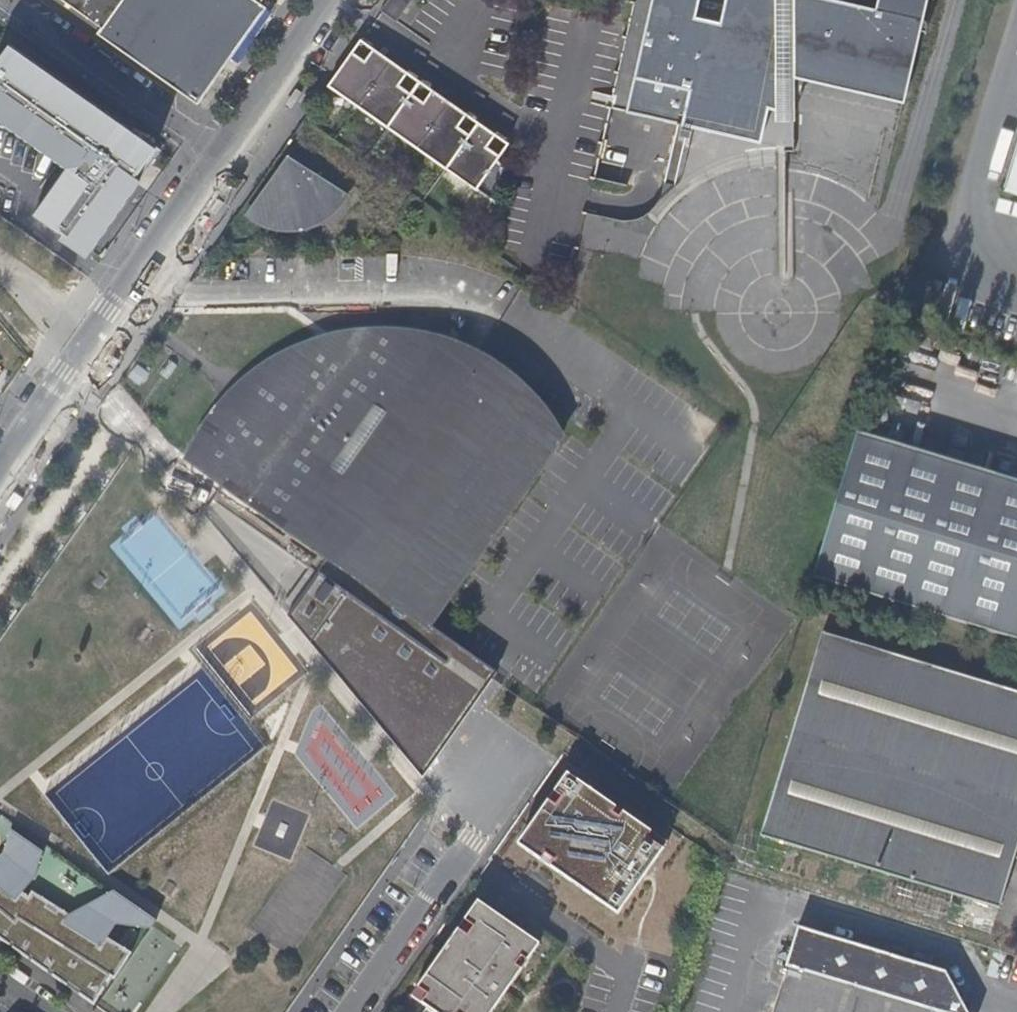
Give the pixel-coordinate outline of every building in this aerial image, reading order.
[(100,26),(95,32),(195,103),(267,6),(261,2),(262,0),(62,0),(100,26)] [(379,11),(394,22),(410,0),(411,0),(387,0),(379,11)] [(649,6),(646,19),(625,112),(676,124),(691,127),(759,143),(764,121),(767,108),(774,110),(774,104),(773,0),(650,0),(649,6)] [(774,104),(774,110),(774,120),(792,119),(794,119),(794,77),(793,0),(773,0),(774,104)] [(874,8),(836,0),(793,0),(794,77),(902,102),(925,0),(876,0),(874,8)] [(625,112),(646,19),(649,6),(629,2),(628,4),(605,107),(625,112)] [(393,80),(389,85),(424,111),(428,105),(451,121),(448,127),(464,138),(468,133),(480,142),(476,147),(498,163),(489,201),(493,203),(507,143),(358,38),(346,56),(365,69),(369,63),(393,80)] [(12,40),(0,57),(0,76),(6,80),(0,89),(0,117),(65,162),(31,211),(90,253),(145,174),(138,169),(157,142),(12,40)] [(346,56),(325,85),(489,201),(498,163),(476,147),(480,142),(468,133),(464,138),(448,127),(451,121),(428,105),(424,111),(389,85),(393,80),(369,63),(365,69),(346,56)] [(1002,193),(1016,197),(1016,143),(1002,193)] [(342,197),(287,161),(249,214),(256,219),(268,224),(279,226),(302,226),(314,221),(331,211),(342,197)] [(199,445),(196,453),(217,459),(231,467),(247,476),(257,483),(246,499),(281,524),(290,512),(299,537),(328,557),(416,619),(419,622),(421,620),(445,586),(463,577),(459,568),(468,555),(485,546),(481,537),(490,524),(508,515),(502,506),(512,493),(529,484),(524,476),(531,467),(545,446),(550,440),(545,436),(553,430),(531,404),(514,387),(502,379),(490,371),(476,364),(458,358),(449,370),(430,356),(418,351),(407,352),(399,354),(390,342),(386,337),(382,335),(376,334),(371,334),(364,337),(361,341),(357,346),(350,351),(345,352),(333,348),(326,342),(310,357),(295,366),(283,371),(263,377),(265,383),(255,388),(246,393),(236,400),(226,409),(209,429),(199,445)] [(837,493),(811,577),(1016,640),(1016,482),(855,432),(837,493)] [(420,762),(482,674),(412,625),(416,619),(328,557),(316,574),(291,609),(420,762)] [(494,672),(421,620),(419,622),(416,619),(412,625),(482,674),(420,762),(291,609),(316,574),(308,568),(279,608),(421,777),(494,672)] [(822,633),(760,835),(1000,908),(1016,848),(1016,693),(822,633)] [(565,773),(516,844),(618,917),(668,845),(565,773)] [(360,821),(393,791),(379,775),(346,806),(360,821)] [(80,996),(114,941),(106,936),(116,923),(149,927),(155,919),(111,888),(68,912),(31,889),(27,895),(23,893),(34,874),(42,850),(9,827),(2,850),(0,852),(0,940),(80,996)] [(476,901),(410,996),(433,1011),(490,1011),(538,944),(476,901)] [(797,970),(784,1011),(967,1011),(946,971),(798,927),(786,967),(797,970)] [(113,978),(131,952),(114,941),(80,996),(92,1004),(109,976),(113,978)] [(786,967),(772,1011),(784,1011),(797,970),(786,967)]
